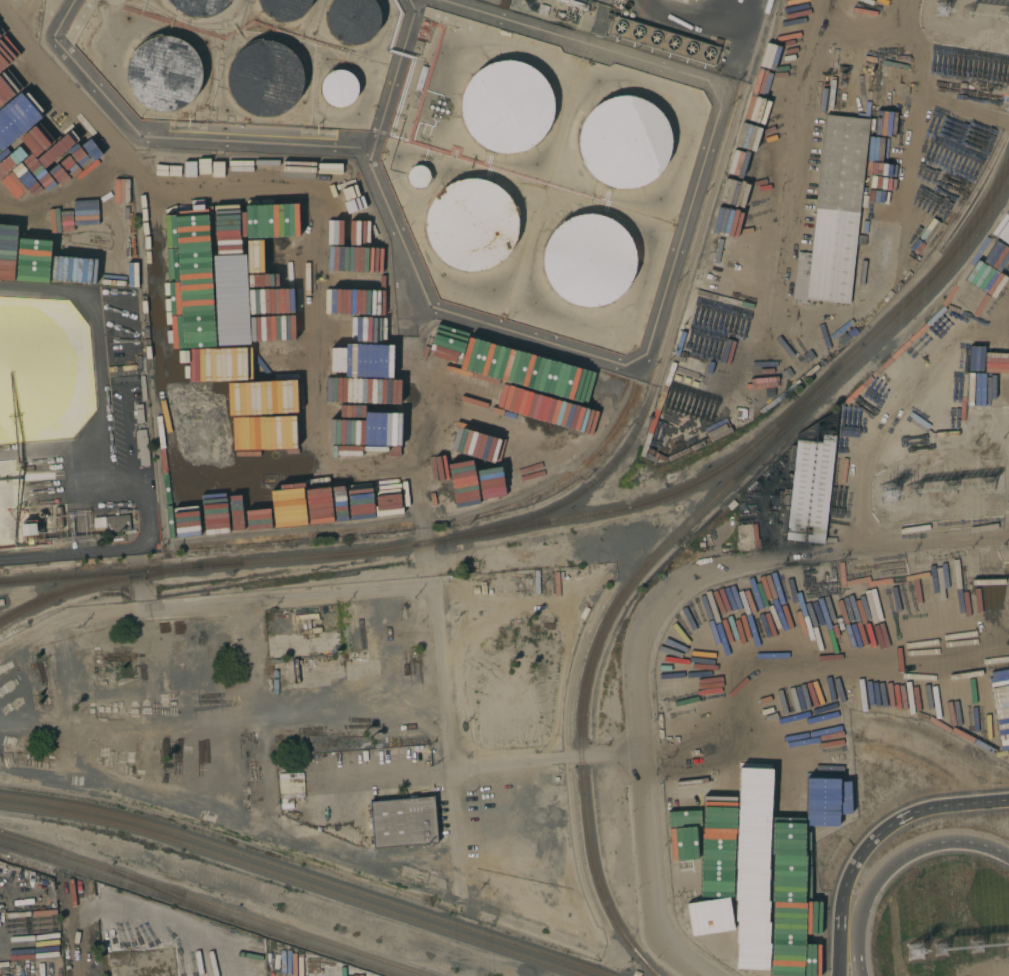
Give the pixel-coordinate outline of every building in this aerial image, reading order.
[(172,2),(170,0),(226,0),(224,3),(219,7),(213,10),(207,12),(201,13),(194,13),(188,12),(182,10),(177,7),(172,2)] [(258,5),(257,0),(314,0),(313,3),(312,8),(309,12),(306,16),(303,20),(298,22),(294,24),(289,25),(284,25),(279,25),(274,23),(270,21),(266,18),(263,14),(260,10),(258,5)] [(331,1),(332,0),(369,0),(371,2),(374,6),(375,10),(376,14),(377,19),(376,23),(375,28),(373,32),(370,35),(367,39),(363,41),(359,43),(355,44),(350,44),(346,44),(341,42),(337,40),(333,38),(330,34),(328,31),(326,26),(325,22),(325,17),(325,13),(326,8),(328,4),(331,1)] [(498,6),(500,0),(509,0),(507,9),(498,6)] [(557,2),(558,0),(573,0),(584,3),(583,9),(557,2)] [(540,4),(548,6),(546,15),(537,12),(540,4)] [(511,33),(509,38),(498,35),(499,30),(511,33)] [(168,113),(161,112),(154,111),(148,108),(142,104),(137,100),(133,94),(130,88),(128,81),(127,75),(128,68),(129,61),(132,54),(135,49),(140,44),(146,39),(152,36),(158,34),(165,33),(172,34),(179,35),(185,38),(191,42),(196,47),(200,52),(203,58),(205,65),(206,72),(206,79),(204,85),(202,92),(198,97),(193,103),(188,107),(181,110),(175,112),(168,113)] [(272,118),(265,118),(258,118),(252,116),(245,113),(240,110),(235,105),(231,99),(228,93),(226,86),(225,79),(225,72),(227,65),(230,59),(234,53),(239,48),(244,44),(250,41),(257,39),(264,39),(271,39),(278,41),(284,44),(290,47),(295,52),(299,58),(302,64),(304,71),(304,78),(304,85),(302,92),(299,98),(296,104),(291,109),(285,113),(279,116),(272,118)] [(423,42),(421,47),(413,45),(415,39),(423,42)] [(528,146),(520,148),(512,150),(504,150),(496,149),(489,146),(482,142),(476,137),(471,131),(467,124),(464,116),(463,108),(462,100),(464,92),(467,85),(471,78),(476,72),(482,66),(489,62),(496,60),(504,58),(512,58),(520,59),(527,62),(534,66),(541,71),(546,77),(550,84),(552,92),(554,100),(554,108),(553,116),(550,123),(546,130),(541,136),(535,142),(528,146)] [(420,91),(414,89),(421,65),(428,67),(420,91)] [(349,106),(346,108),(342,108),(339,109),(335,108),(332,107),(329,105),(326,103),(324,101),(322,98),(321,94),(320,91),(320,88),(321,84),(322,81),(324,78),(326,75),(328,73),(331,71),(334,70),(338,69),(341,69),(345,70),(348,71),(351,72),(353,75),(356,77),(358,80),(359,83),(359,87),(360,90),(359,93),(358,97),(356,100),(354,102),(352,105),(349,106)] [(647,181),(639,185),(631,187),(623,188),(614,187),(606,185),(598,182),(591,177),(585,171),(580,165),(576,157),(574,149),(573,140),(574,132),(576,124),(579,116),(584,109),(589,103),(596,98),(604,94),(612,92),(620,91),(629,91),(637,93),(645,97),(652,101),(658,107),(663,114),(667,122),(669,130),(670,138),(669,147),(667,155),(664,163),(659,170),(653,176),(647,181)] [(867,195),(866,207),(862,207),(859,207),(848,304),(816,300),(815,306),(806,305),(807,300),(806,300),(805,304),(800,303),(800,299),(792,299),(797,252),(810,253),(825,114),(868,119),(860,195),(863,195),(867,195)] [(423,186),(421,187),(419,187),(418,187),(416,187),(414,187),(412,186),(410,184),(409,183),(408,181),(407,180),(407,178),(407,176),(407,174),(407,172),(408,170),(409,169),(411,167),(412,166),(414,165),(416,165),(418,165),(420,165),(422,165),(424,166),(425,167),(426,169),(428,171),(428,172),(429,174),(429,176),(429,178),(428,180),(427,182),(426,183),(425,185),(423,186)] [(516,249),(511,256),(505,262),(498,266),(491,270),(482,272),(474,273),(466,272),(458,270),(450,267),(443,262),(437,256),(432,249),(429,241),(426,233),(426,225),(426,217),(429,208),(432,201),(437,194),(443,188),(450,183),(457,179),(465,177),(474,176),(482,177),(490,179),(498,183),(505,187),(511,193),(515,200),(519,208),(521,216),(522,224),(521,233),(519,241),(516,249)] [(596,307),(588,307),(580,307),(572,304),(565,301),(558,296),(552,290),(548,284),(544,276),(542,268),(542,260),(542,252),(545,244),(548,237),(553,230),(559,225),(565,220),(573,217),(580,215),(589,214),(597,215),(604,217),(612,220),(618,225),(624,231),(629,237),(632,245),(634,253),(635,261),(634,269),(632,277),(628,284),(624,291),(618,297),(611,301),(604,305),(596,307)] [(726,331),(724,341),(701,336),(703,326),(726,331)] [(112,366),(109,367),(108,362),(136,360),(137,374),(113,376),(112,366)] [(691,382),(690,387),(687,398),(685,404),(678,402),(680,395),(676,394),(676,392),(669,390),(671,386),(673,387),(674,386),(677,387),(677,386),(683,388),(686,380),(691,382)] [(692,399),(687,398),(690,387),(695,388),(692,399)] [(134,404),(142,404),(143,423),(136,423),(134,404)] [(746,409),(745,421),(741,421),(741,420),(735,419),(736,408),(746,409)] [(823,543),(785,539),(791,479),(787,478),(787,474),(792,475),(792,470),(788,469),(791,445),(795,445),(796,437),(837,409),(823,543)] [(136,430),(145,429),(148,467),(140,467),(136,430)] [(737,504),(731,510),(726,506),(732,499),(737,504)] [(54,507),(61,506),(63,528),(56,528),(54,507)] [(104,526),(101,527),(101,520),(104,519),(104,517),(114,516),(114,513),(118,512),(118,516),(128,515),(130,531),(105,533),(104,526)] [(36,535),(22,536),(22,525),(35,524),(36,535)] [(751,524),(755,524),(757,549),(740,551),(739,551),(736,525),(743,524),(751,524)] [(294,615),(319,613),(319,620),(317,620),(317,619),(310,619),(310,628),(321,627),(322,637),(310,638),(310,643),(298,644),(297,629),(297,620),(295,620),(294,615)] [(435,819),(437,843),(374,848),(371,825),(369,801),(433,796),(435,819)]
